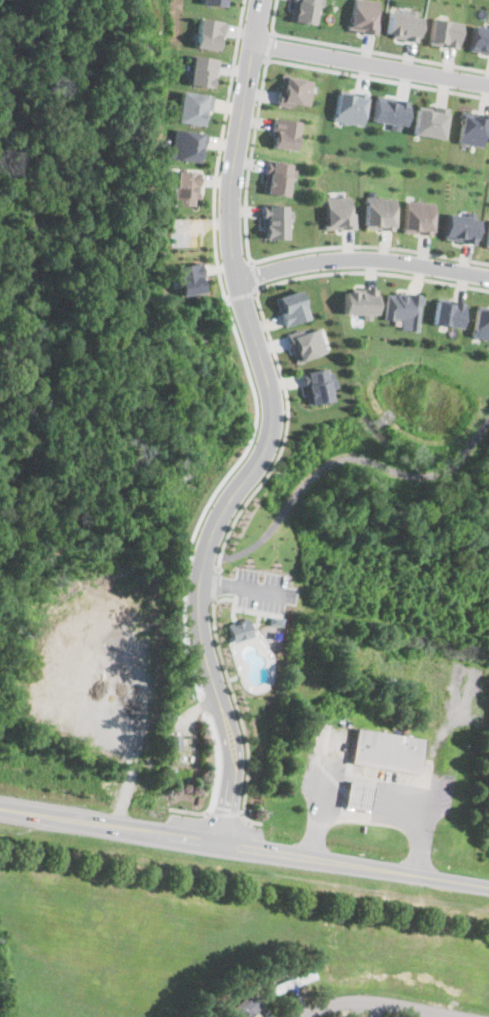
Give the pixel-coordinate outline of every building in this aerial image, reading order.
[(289,20),(315,23),(318,0),(291,0),(289,20)] [(375,0),(352,0),(347,28),(374,33),(380,1),(375,0)] [(385,34),(416,40),(421,10),(399,6),(398,11),(389,10),(385,34)] [(196,16),(190,46),(213,50),(214,48),(216,49),(221,21),(196,16)] [(456,47),(461,22),(431,17),(427,42),(456,47)] [(473,24),(467,48),(488,53),(488,28),(473,24)] [(189,53),(184,83),(207,87),(207,85),(211,86),(215,58),(189,53)] [(287,77),(287,73),(281,72),(275,103),(290,106),(291,102),(280,100),(284,76),(287,77)] [(284,76),(280,100),(291,102),(308,104),(311,80),(287,77),(284,76)] [(337,89),(331,118),(361,124),(367,93),(356,91),(355,93),(337,89)] [(178,90),(173,120),(201,125),(203,109),(207,109),(210,95),(178,90)] [(389,124),(388,128),(400,130),(407,100),(375,94),(369,119),(389,124)] [(411,133),(441,138),(446,108),(434,106),(433,108),(415,105),(411,133)] [(480,146),(485,114),(460,110),(454,142),(480,146)] [(273,117),(269,136),(273,137),(271,146),(293,150),(298,121),(273,117)] [(171,129),(167,157),(198,161),(202,133),(171,129)] [(271,160),(269,172),(264,171),(261,192),(285,195),(288,176),(294,177),(295,168),(289,168),(290,162),(271,160)] [(172,170),(171,191),(174,191),(173,204),(192,205),(192,198),(196,198),(198,172),(172,170)] [(324,228),(354,227),(354,212),(349,213),(348,195),(323,196),(324,228)] [(363,196),(362,228),(392,229),(393,197),(363,196)] [(430,233),(431,201),(402,200),(400,232),(430,233)] [(261,237),(286,238),(286,225),(289,225),(289,204),(262,204),(261,237)] [(477,218),(445,212),(440,238),(473,243),(477,218)] [(200,261),(174,264),(177,294),(203,291),(200,261)] [(301,301),(302,300),(297,288),(273,298),(283,326),(307,316),(301,301)] [(360,314),(360,319),(373,319),(374,289),(341,289),(341,313),(360,314)] [(414,330),(418,294),(386,290),(383,316),(398,318),(397,328),(414,330)] [(458,327),(463,303),(434,297),(430,322),(458,327)] [(473,307),(470,337),(488,339),(488,309),(473,307)] [(318,325),(286,332),(293,361),(324,353),(318,325)] [(330,400),(329,389),(334,389),(332,368),(301,371),(304,403),(330,400)] [(231,642),(251,636),(246,617),(225,623),(231,642)] [(354,728),(349,763),(418,773),(423,738),(354,728)] [(168,752),(177,752),(177,762),(193,762),(193,738),(182,738),(182,736),(168,736),(168,752)] [(368,810),(372,785),(346,780),(342,806),(368,810)] [(266,986),(269,994),(315,979),(312,971),(266,986)] [(260,1005),(249,993),(231,1008),(239,1016),(246,1016),(260,1005)]
